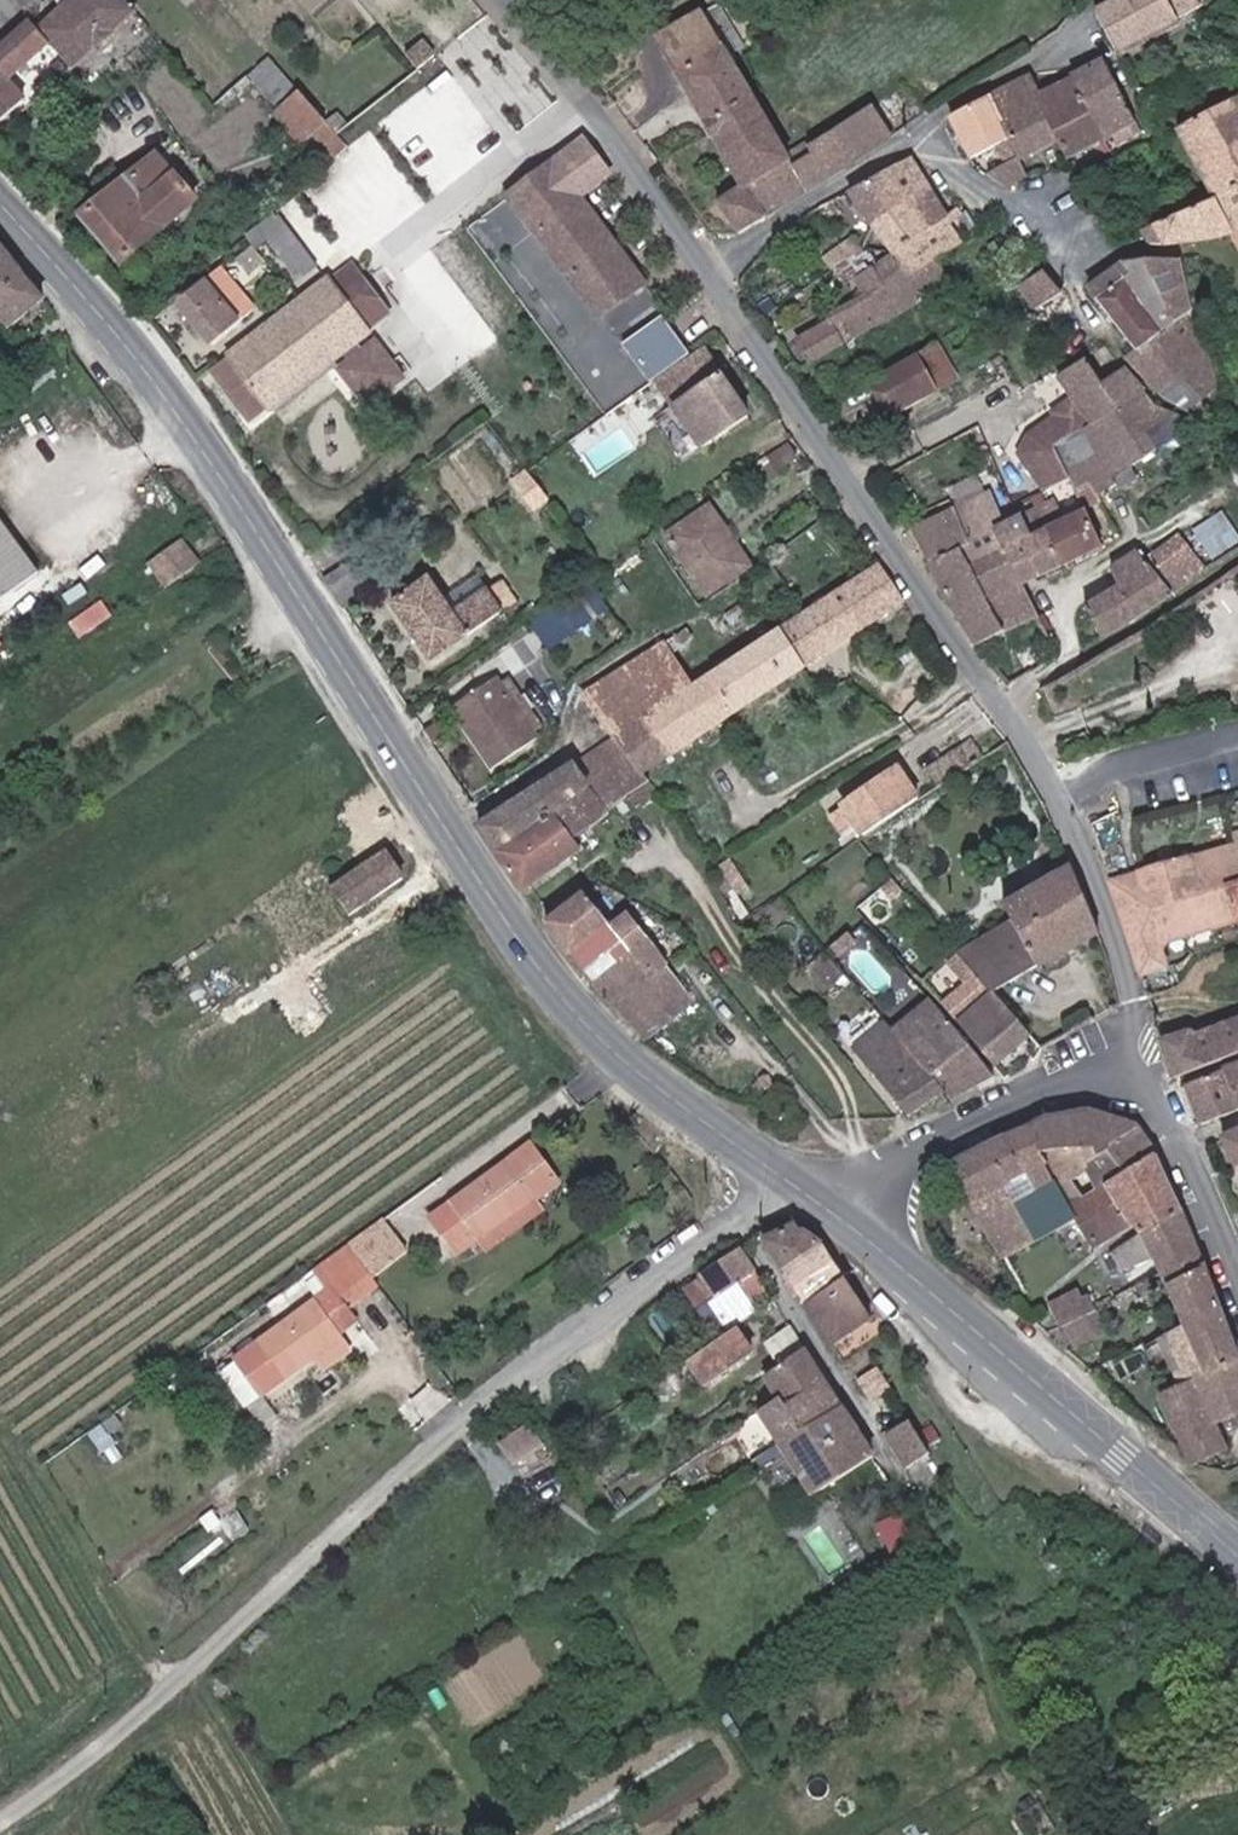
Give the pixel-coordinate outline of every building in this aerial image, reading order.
[(41,14),(54,2),(52,0),(30,0),(41,14)] [(85,70),(149,16),(135,0),(86,0),(50,30),(62,43),(85,70)] [(1202,0),(1131,0),(1104,15),(1126,55),(1208,10),(1202,0)] [(798,162),(712,15),(669,40),(754,187),(728,202),(747,234),(906,142),(887,110),(798,162)] [(62,43),(50,30),(44,22),(0,59),(0,131),(35,101),(17,80),(62,43)] [(1085,157),(1147,125),(1114,60),(1052,92),(1073,134),(1085,157)] [(1014,183),(1045,167),(1038,152),(1073,134),(1052,92),(1042,74),(968,112),(990,154),(1012,143),(1021,161),(1002,172),(1014,183)] [(315,145),(323,138),(339,156),(353,144),(309,91),(286,111),(315,145)] [(1188,134),(1221,197),(1150,233),(1155,244),(1189,247),(1222,244),(1237,237),(1237,103),(1188,134)] [(562,161),(585,191),(593,185),(570,155),(562,161)] [(867,190),(906,253),(963,218),(923,155),(867,190)] [(171,157),(94,219),(131,265),(208,202),(171,157)] [(518,194),(613,320),(657,287),(612,227),(585,191),(562,161),(518,194)] [(919,275),(947,258),(981,236),(968,215),(963,218),(906,253),(919,275)] [(285,217),(269,229),(308,280),(324,267),(285,217)] [(23,331),(61,301),(5,228),(0,223),(0,303),(23,331)] [(906,253),(860,281),(870,296),(836,317),(838,320),(812,336),(828,362),(961,280),(947,258),(919,275),(906,253)] [(1146,348),(1194,313),(1204,309),(1196,259),(1135,261),(1098,288),(1146,348)] [(368,286),(375,281),(364,265),(341,282),(339,280),(222,368),(263,421),(355,352),(362,361),(351,370),(378,405),(413,378),(387,343),(375,352),(368,342),(380,333),(378,331),(401,314),(384,292),(377,298),(368,286)] [(224,271),(181,305),(215,346),(257,312),(224,271)] [(1069,299),(1053,273),(1026,289),(1042,315),(1069,299)] [(384,292),(375,281),(368,286),(377,298),(384,292)] [(1218,358),(1194,313),(1146,348),(1135,356),(1170,391),(1204,415),(1225,389),(1218,358)] [(663,382),(701,354),(673,316),(635,344),(663,382)] [(949,342),(884,381),(907,420),(972,381),(949,342)] [(718,355),(672,389),(714,446),(760,411),(718,355)] [(1164,404),(1138,367),(1117,380),(1103,356),(1071,376),(1083,395),(1100,424),(1068,441),(1066,453),(1081,476),(1090,491),(1105,481),(1110,489),(1129,478),(1126,472),(1168,446),(1199,423),(1164,404)] [(1100,424),(1083,395),(1057,410),(1060,415),(1037,430),(1032,449),(1057,491),(1081,476),(1066,453),(1068,441),(1100,424)] [(524,479),(536,497),(544,492),(532,474),(524,479)] [(0,500),(0,609),(53,567),(0,500)] [(709,507),(666,537),(708,596),(750,566),(709,507)] [(1192,532),(1216,560),(1237,542),(1237,526),(1222,507),(1192,532)] [(924,528),(940,560),(976,543),(981,541),(965,508),(924,528)] [(1096,512),(1066,526),(1081,559),(1112,544),(1096,512)] [(1049,534),(1039,513),(1004,530),(1030,583),(1081,559),(1066,526),(1049,534)] [(556,527),(549,532),(554,539),(561,534),(556,527)] [(1063,653),(1030,583),(1004,530),(981,541),(976,543),(1017,628),(1035,666),(1063,653)] [(1184,596),(1215,573),(1185,536),(1155,559),(1184,596)] [(176,587),(208,565),(189,539),(158,561),(176,587)] [(940,560),(987,642),(1017,628),(976,543),(940,560)] [(1155,559),(1148,550),(1119,572),(1129,588),(1092,607),(1109,641),(1184,596),(1155,559)] [(815,613),(789,630),(813,666),(915,598),(891,563),(815,613)] [(525,602),(509,580),(458,616),(434,580),(400,604),(440,661),(525,602)] [(591,621),(576,598),(545,619),(560,642),(591,621)] [(789,630),(697,692),(668,648),(597,695),(626,739),(650,774),(813,666),(789,630)] [(511,678),(467,708),(508,769),(552,739),(511,678)] [(611,785),(508,853),(533,890),(588,854),(582,845),(637,808),(641,815),(666,799),(650,774),(626,739),(595,760),(611,785)] [(945,788),(990,758),(977,740),(933,771),(945,788)] [(491,828),(508,853),(611,785),(595,760),(491,828)] [(910,768),(854,806),(862,819),(872,833),(928,795),(910,768)] [(854,806),(836,818),(844,831),(862,819),(854,806)] [(1153,970),(1178,962),(1173,945),(1237,925),(1237,850),(1126,884),(1153,970)] [(362,917),(415,880),(396,853),(343,889),(362,917)] [(1056,966),(1112,941),(1087,870),(1016,908),(1023,923),(966,952),(968,955),(992,982),(1002,992),(1055,964),(1056,966)] [(598,892),(561,921),(603,980),(657,1042),(709,1001),(644,920),(630,931),(598,892)] [(984,990),(992,982),(968,955),(959,964),(984,990)] [(1002,1063),(1039,1032),(1002,992),(967,1024),(1002,1063)] [(903,1032),(956,1094),(963,1103),(1003,1073),(938,1001),(903,1032)] [(861,1052),(920,1118),(956,1094),(903,1032),(893,1023),(861,1052)] [(1190,1077),(1237,1060),(1237,1027),(1207,1038),(1204,1031),(1177,1041),(1190,1077)] [(1192,1089),(1207,1125),(1237,1112),(1237,1070),(1192,1089)] [(1051,1124),(1019,1137),(1039,1176),(1047,1191),(1026,1201),(1045,1239),(1089,1218),(1084,1210),(1097,1202),(1085,1177),(1098,1169),(1110,1195),(1120,1189),(1101,1113),(1051,1124)] [(1153,1128),(1101,1113),(1120,1189),(1168,1161),(1153,1128)] [(1228,1139),(1237,1162),(1237,1135),(1228,1139)] [(1019,1137),(965,1164),(1011,1256),(1045,1239),(1026,1201),(1018,1186),(1039,1176),(1019,1137)] [(468,1254),(489,1239),(545,1199),(570,1181),(542,1144),(441,1217),(468,1254)] [(1120,1189),(1143,1224),(1153,1235),(1179,1277),(1185,1285),(1223,1269),(1168,1161),(1120,1189)] [(1084,1210),(1089,1218),(1107,1247),(1143,1224),(1120,1189),(1110,1195),(1097,1202),(1084,1210)] [(545,1199),(489,1239),(496,1248),(552,1208),(545,1199)] [(419,1249),(396,1218),(360,1244),(383,1275),(419,1249)] [(783,1244),(800,1272),(839,1249),(812,1227),(783,1244)] [(1179,1277),(1153,1235),(1122,1254),(1148,1296),(1179,1277)] [(356,1306),(389,1283),(383,1275),(360,1244),(327,1269),(342,1289),(247,1358),(274,1395),(355,1335),(352,1331),(367,1320),(356,1306)] [(800,1272),(823,1308),(862,1283),(839,1249),(800,1272)] [(778,1289),(753,1251),(712,1278),(726,1299),(720,1303),(737,1331),(768,1311),(760,1300),(778,1289)] [(1223,1269),(1185,1285),(1204,1328),(1181,1339),(1202,1385),(1175,1397),(1207,1468),(1237,1454),(1237,1440),(1232,1428),(1237,1425),(1237,1310),(1223,1269)] [(849,1347),(887,1321),(877,1304),(862,1283),(823,1308),(849,1347)] [(1057,1307),(1070,1330),(1075,1327),(1089,1353),(1118,1337),(1094,1293),(1085,1298),(1083,1294),(1057,1307)] [(747,1337),(704,1368),(719,1389),(762,1359),(747,1337)] [(777,1358),(790,1376),(815,1359),(801,1341),(777,1358)] [(790,1376),(775,1387),(790,1407),(771,1421),(796,1456),(854,1415),(815,1359),(790,1376)] [(881,1396),(895,1387),(884,1371),(870,1380),(881,1396)] [(854,1415),(796,1456),(827,1500),(886,1459),(854,1415)] [(896,1438),(916,1471),(942,1455),(922,1422),(896,1438)] [(498,1440),(509,1461),(537,1447),(527,1426),(498,1440)]
